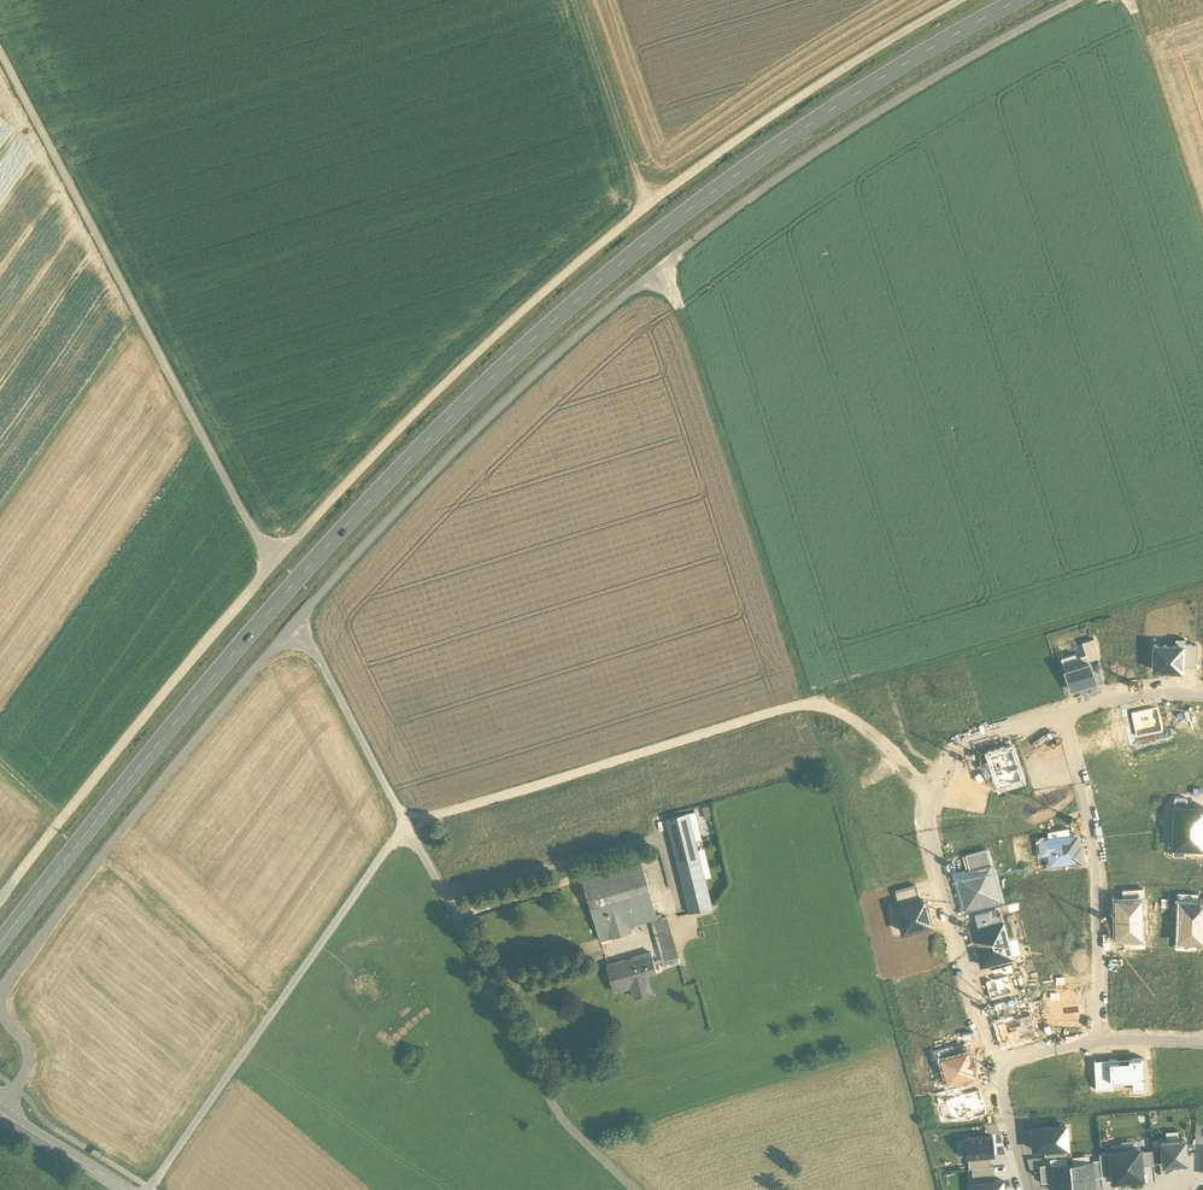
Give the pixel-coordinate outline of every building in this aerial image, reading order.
[(1154,645),(1153,669),(1181,670),(1181,666),(1182,647),(1184,647),(1184,644),(1184,639),(1175,638),(1175,646),(1154,645)] [(1086,654),(1088,660),(1098,657),(1094,639),(1082,642),(1086,654)] [(1184,647),(1182,647),(1181,666),(1197,666),(1198,645),(1184,644),(1184,647)] [(1071,690),(1095,682),(1088,660),(1086,654),(1076,657),(1075,654),(1061,658),(1071,690)] [(967,695),(978,692),(972,674),(962,677),(967,695)] [(1158,704),(1129,710),(1134,736),(1164,730),(1158,704)] [(1051,734),(1029,739),(1037,768),(1046,766),(1048,770),(1060,767),(1051,734)] [(1004,746),(988,752),(990,758),(997,781),(1004,779),(1011,782),(1022,778),(1012,746),(1004,748),(1004,746)] [(990,784),(997,781),(990,758),(977,765),(989,782),(990,784)] [(977,764),(967,776),(983,789),(989,782),(977,765),(977,764)] [(1034,788),(1036,795),(1050,791),(1048,784),(1034,788)] [(1045,800),(1050,823),(1067,820),(1074,818),(1068,795),(1045,800)] [(1174,806),(1186,807),(1186,798),(1174,798),(1174,806)] [(874,812),(876,820),(897,814),(895,806),(874,812)] [(1174,827),(1202,828),(1202,807),(1186,807),(1174,806),(1174,827)] [(688,813),(665,819),(672,846),(695,840),(688,813)] [(1046,824),(1047,832),(1069,828),(1067,820),(1050,823),(1046,824)] [(1174,827),(1173,847),(1185,847),(1202,848),(1202,828),(1174,827)] [(1047,832),(1048,839),(1070,837),(1069,828),(1047,832)] [(1048,839),(1039,841),(1041,854),(1049,853),(1050,864),(1080,860),(1079,848),(1076,848),(1075,843),(1077,842),(1076,836),(1070,837),(1048,839)] [(695,840),(672,846),(678,868),(701,863),(695,840)] [(1185,847),(1173,847),(1173,856),(1185,856),(1185,847)] [(965,855),(969,871),(990,866),(986,849),(965,855)] [(701,863),(678,868),(683,891),(706,886),(701,863)] [(642,865),(584,882),(588,897),(612,890),(615,898),(649,888),(642,865)] [(999,899),(990,866),(969,871),(956,875),(959,887),(961,887),(966,908),(999,899)] [(893,884),(895,892),(916,886),(913,878),(893,884)] [(706,886),(683,891),(688,912),(689,912),(711,907),(712,907),(706,886)] [(895,892),(899,907),(920,901),(916,886),(895,892)] [(615,898),(590,905),(600,939),(624,932),(622,926),(652,917),(658,915),(649,888),(615,898)] [(1121,890),(1122,900),(1140,899),(1143,899),(1143,888),(1121,890)] [(612,890),(588,897),(590,905),(615,898),(612,890)] [(1178,902),(1197,903),(1198,893),(1176,892),(1176,902),(1178,902)] [(1115,900),(1116,919),(1141,918),(1140,899),(1122,900),(1115,900)] [(895,908),(902,932),(933,923),(930,912),(927,913),(923,900),(920,901),(899,907),(895,908)] [(1178,921),(1202,921),(1202,903),(1197,903),(1178,902),(1178,921)] [(994,908),(974,914),(978,929),(1003,923),(1000,914),(996,915),(994,908)] [(663,917),(662,914),(658,915),(652,917),(659,941),(673,937),(668,916),(663,917)] [(718,916),(697,923),(701,933),(721,926),(718,916)] [(1142,937),(1141,918),(1116,919),(1116,938),(1123,938),(1142,937)] [(1178,921),(1177,941),(1196,941),(1202,941),(1202,921),(1178,921)] [(1008,942),(1003,923),(978,929),(975,930),(981,952),(977,953),(981,966),(1020,955),(1016,940),(1008,942)] [(673,937),(659,941),(661,948),(676,944),(673,937)] [(1142,937),(1123,938),(1123,948),(1145,947),(1145,937),(1142,937)] [(1196,950),(1196,941),(1177,941),(1175,940),(1175,950),(1196,950)] [(676,944),(661,948),(664,959),(679,955),(676,944)] [(652,952),(608,965),(616,991),(632,986),(633,986),(631,978),(642,975),(657,970),(652,952)] [(664,959),(663,960),(665,967),(681,962),(679,955),(664,959)] [(1013,965),(992,970),(994,978),(1007,975),(1015,973),(1013,965)] [(642,975),(631,978),(633,986),(632,986),(634,995),(647,992),(642,975)] [(1012,993),(1007,975),(994,978),(985,981),(990,999),(1012,993)] [(1072,992),(1050,991),(1050,1000),(1056,1000),(1071,1001),(1072,992)] [(1071,1001),(1056,1000),(1055,1017),(1058,1017),(1058,1026),(1083,1027),(1084,1001),(1071,1001)] [(1032,1002),(1012,1007),(1015,1018),(1030,1013),(1035,1012),(1032,1002)] [(1037,1036),(1030,1013),(1015,1018),(996,1023),(1003,1045),(1037,1036)] [(932,1051),(935,1061),(941,1060),(941,1059),(956,1055),(953,1046),(932,1051)] [(941,1060),(948,1082),(974,1074),(971,1067),(973,1066),(971,1058),(969,1059),(967,1051),(956,1055),(941,1059),(941,1060)] [(1096,1088),(1111,1088),(1111,1080),(1130,1079),(1131,1091),(1144,1090),(1142,1058),(1094,1060),(1096,1088)] [(1164,1080),(1165,1062),(1157,1062),(1156,1083),(1165,1083),(1165,1080),(1164,1080)] [(939,1105),(947,1103),(961,1099),(957,1087),(947,1090),(935,1093),(939,1105)] [(969,1118),(986,1114),(980,1093),(961,1099),(947,1103),(952,1120),(968,1116),(969,1118)] [(1066,1137),(1065,1127),(1065,1125),(1031,1128),(1033,1150),(1044,1149),(1065,1147),(1064,1137),(1066,1137)] [(964,1138),(966,1159),(968,1159),(990,1157),(994,1157),(993,1136),(964,1138)] [(1185,1139),(1161,1141),(1162,1147),(1163,1163),(1163,1164),(1186,1162),(1185,1139)] [(1113,1180),(1141,1177),(1140,1165),(1139,1152),(1139,1149),(1122,1150),(1121,1144),(1109,1145),(1110,1152),(1112,1174),(1113,1180)] [(1065,1147),(1044,1149),(1045,1156),(1066,1154),(1065,1147)] [(1163,1163),(1162,1147),(1152,1148),(1152,1151),(1153,1163),(1163,1163)] [(1139,1152),(1140,1165),(1154,1164),(1153,1163),(1152,1151),(1139,1152)] [(1099,1153),(1099,1159),(1101,1175),(1112,1174),(1110,1152),(1099,1153)] [(990,1157),(968,1159),(969,1168),(973,1168),(990,1166),(990,1157)] [(1092,1160),(1092,1162),(1093,1178),(1101,1177),(1101,1175),(1099,1159),(1092,1160)] [(1092,1162),(1070,1164),(1072,1187),(1094,1185),(1093,1178),(1092,1162)] [(1048,1166),(1048,1164),(1040,1165),(1041,1183),(1049,1182),(1048,1166)] [(1070,1164),(1048,1166),(1049,1182),(1050,1189),(1072,1187),(1070,1164)] [(990,1166),(973,1168),(974,1182),(994,1180),(993,1166),(990,1166)] [(1143,1185),(1154,1186),(1154,1170),(1149,1170),(1149,1174),(1143,1174),(1143,1185)] [(974,1182),(975,1189),(1005,1189),(1005,1188),(1003,1189),(1002,1180),(994,1180),(974,1182)]
